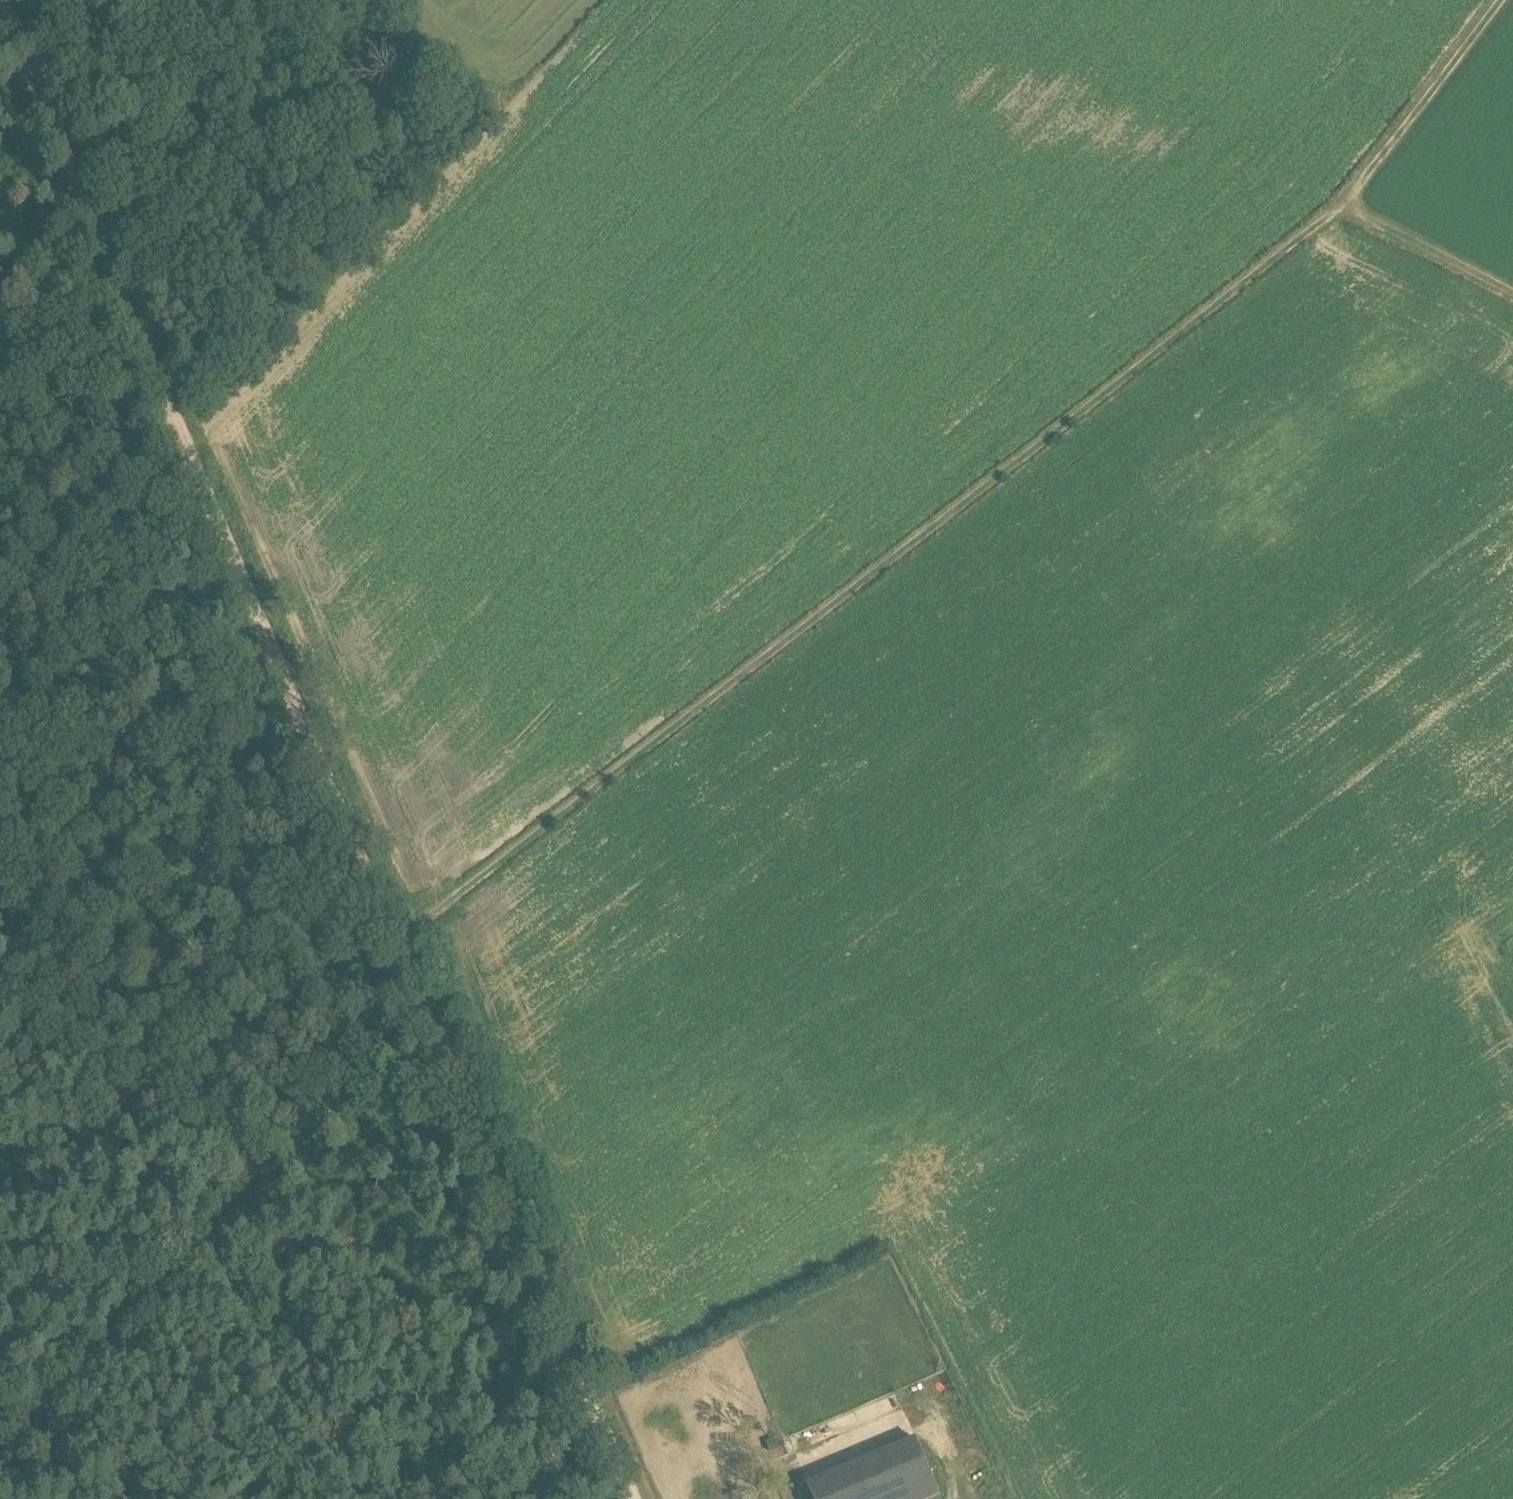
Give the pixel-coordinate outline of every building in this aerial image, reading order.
[(808,1486),(814,1498),(928,1498),(943,1493),(916,1438),(808,1486)]
